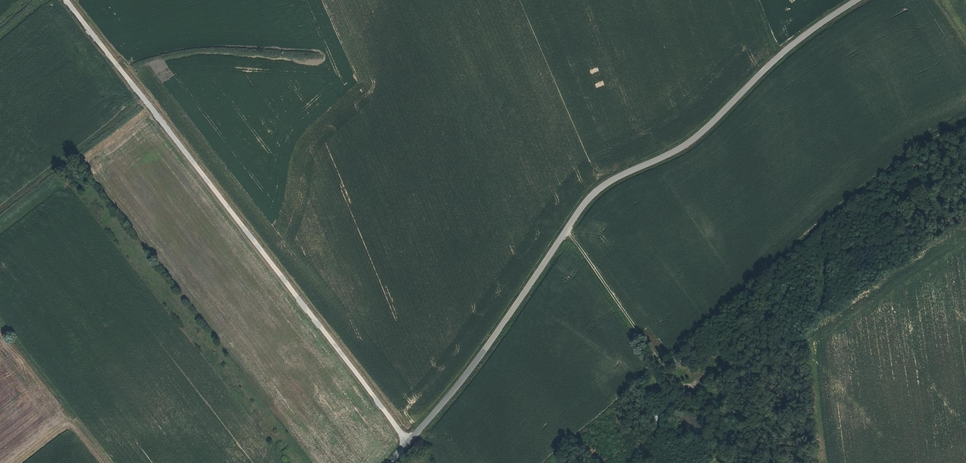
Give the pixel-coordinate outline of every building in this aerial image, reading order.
[(651,417),(655,421),(661,415),(657,411),(651,417)]
